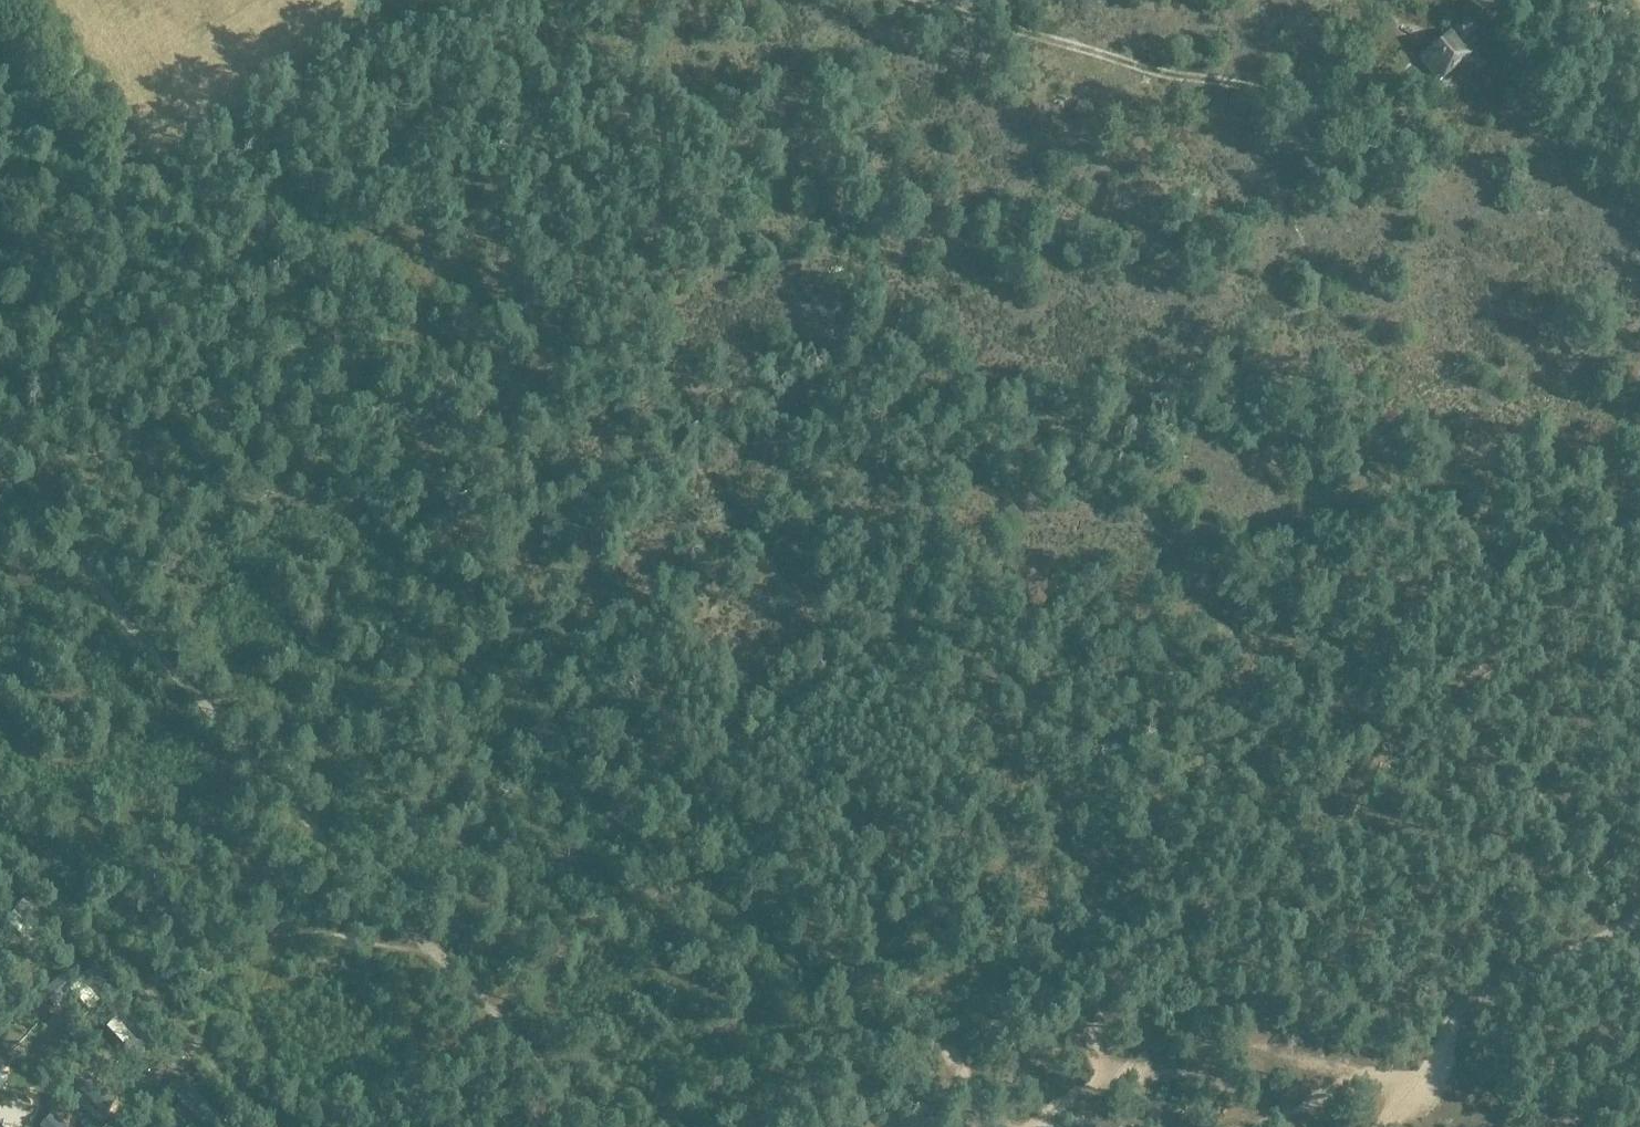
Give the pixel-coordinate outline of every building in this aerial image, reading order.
[(1470,18),(1457,30),(1465,40),(1479,28),(1470,18)] [(1471,56),(1452,34),(1423,60),(1443,81),(1471,56)] [(177,1098),(206,1126),(216,1126),(224,1120),(189,1086),(177,1098)] [(35,1106),(17,1090),(0,1108),(18,1125),(35,1106)]
